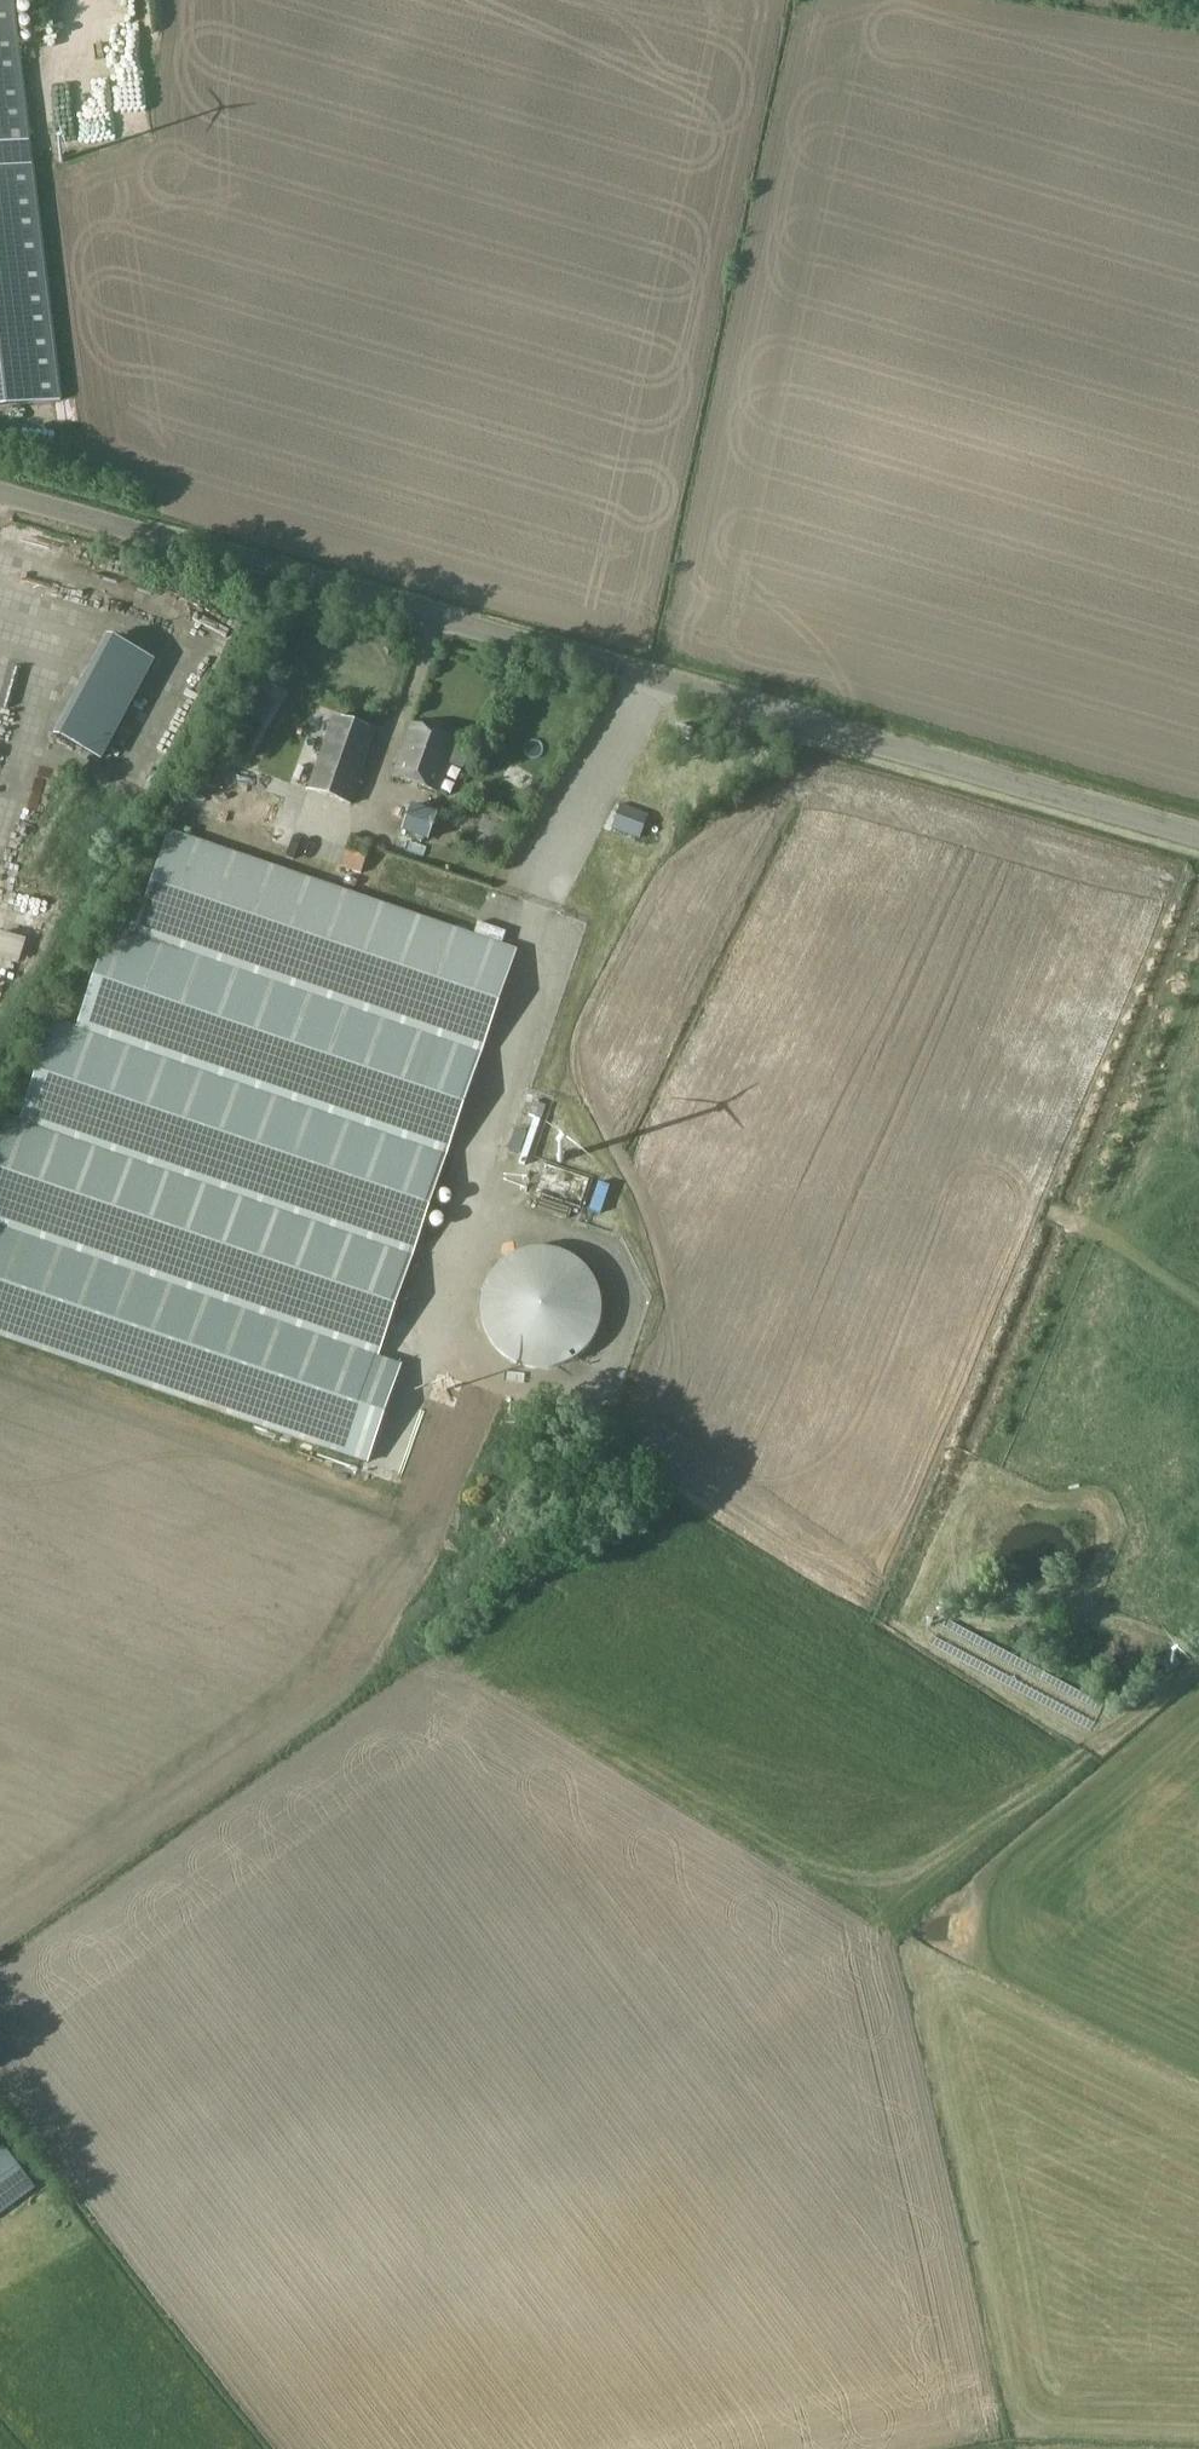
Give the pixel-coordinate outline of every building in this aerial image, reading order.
[(61,401),(12,0),(0,0),(0,408),(61,401)] [(334,717),(326,741),(367,755),(375,731),(334,717)] [(469,750),(453,745),(455,739),(410,723),(392,774),(438,790),(447,762),(463,768),(469,750)] [(350,804),(367,755),(326,741),(309,790),(350,804)] [(534,780),(528,790),(538,796),(544,786),(534,780)] [(611,828),(641,839),(650,814),(620,803),(611,828)] [(411,805),(401,832),(429,842),(438,814),(411,805)] [(351,835),(341,866),(361,873),(371,842),(351,835)] [(137,941),(479,1057),(515,953),(172,837),(137,941)] [(412,869),(407,879),(426,889),(431,878),(412,869)] [(137,941),(111,932),(77,1030),(58,1024),(23,1125),(2,1118),(0,1123),(0,1229),(377,1357),(479,1057),(137,941)] [(528,1141),(539,1105),(515,1098),(504,1134),(528,1141)] [(0,1229),(0,1342),(343,1458),(377,1357),(0,1229)] [(481,1305),(481,1309),(481,1315),(482,1319),(483,1322),(484,1326),(485,1329),(486,1333),(488,1336),(490,1340),(492,1343),(494,1346),(497,1349),(500,1352),(503,1355),(506,1358),(510,1360),(513,1362),(517,1364),(521,1366),(525,1367),(529,1368),(533,1369),(537,1369),(545,1369),(549,1369),(553,1368),(556,1368),(563,1365),(569,1363),(575,1360),(580,1356),(585,1351),(588,1348),(590,1345),(592,1342),(594,1339),(596,1335),(598,1331),(599,1327),(600,1323),(601,1319),(602,1315),(602,1311),(602,1307),(602,1302),(601,1298),(601,1294),(599,1290),(598,1286),(596,1283),(594,1279),(592,1276),(590,1273),(588,1270),(585,1267),(583,1264),(580,1262),(575,1258),(569,1255),(563,1252),(560,1251),(553,1249),(545,1248),(541,1248),(537,1248),(533,1249),(529,1250),(525,1251),(521,1252),(517,1253),(513,1255),(510,1257),(506,1260),(503,1262),(500,1265),(497,1268),(494,1271),(492,1274),(490,1278),(488,1281),(486,1285),(485,1288),(484,1292),(483,1295),(482,1299),(481,1302),(481,1305)] [(0,2146),(0,2215),(36,2188),(3,2144),(0,2146)]
